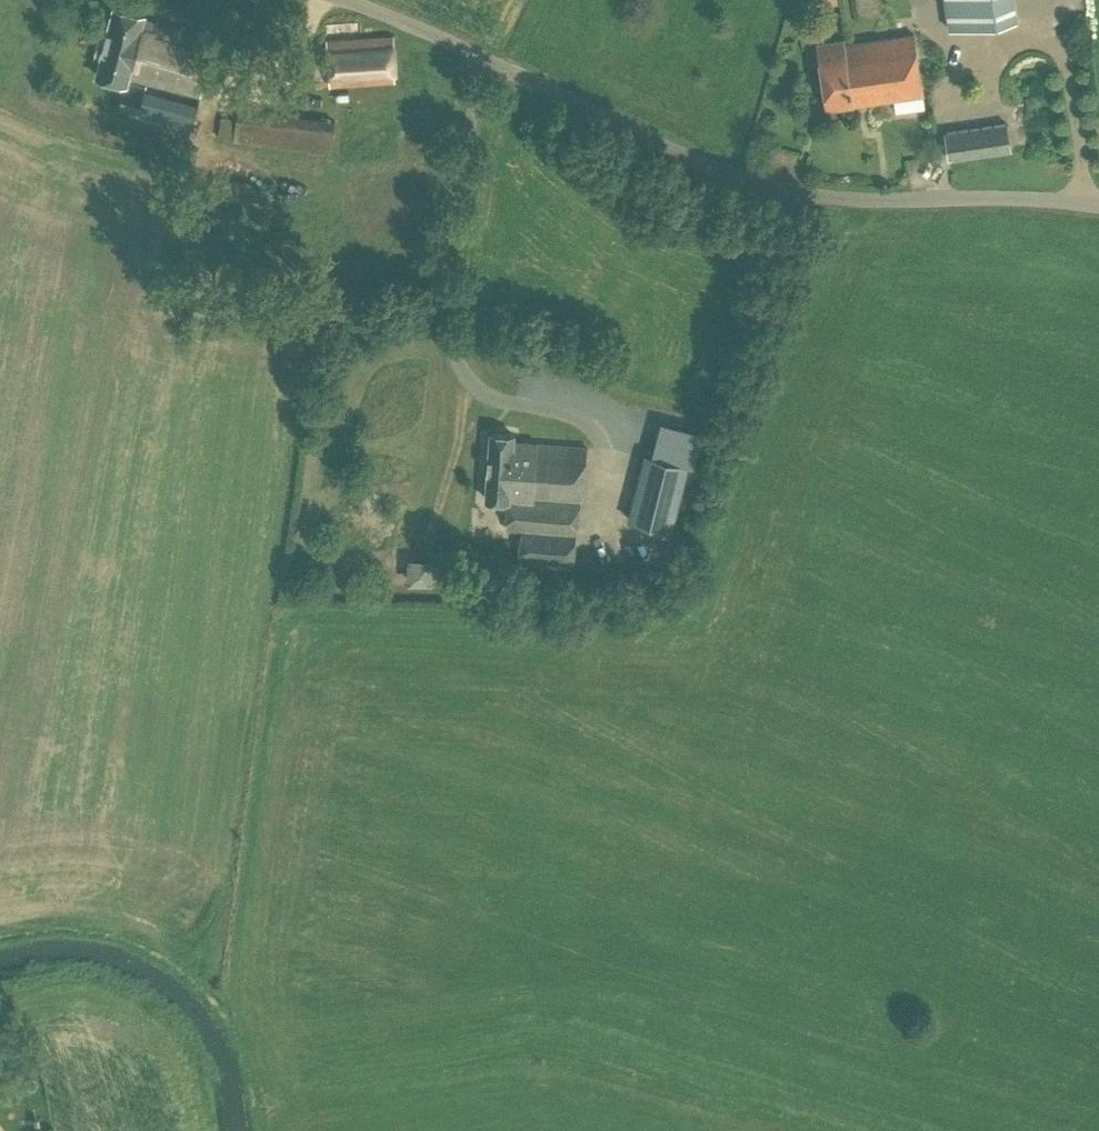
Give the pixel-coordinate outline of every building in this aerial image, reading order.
[(1017,20),(1015,0),(944,0),(948,30),(1017,20)] [(193,127),(215,37),(144,20),(145,16),(115,9),(99,76),(126,82),(120,110),(193,127)] [(331,87),(394,82),(390,35),(328,40),(331,87)] [(924,95),(915,35),(846,45),(845,39),(818,43),(828,110),(924,95)] [(340,152),(343,121),(247,113),(244,143),(340,152)] [(950,160),(1012,152),(1007,124),(946,133),(950,160)] [(570,563),(582,449),(536,444),(536,442),(512,439),(512,433),(487,430),(484,497),(505,499),(502,527),(521,529),(518,558),(570,563)] [(688,464),(644,453),(628,519),(672,530),(688,464)]
